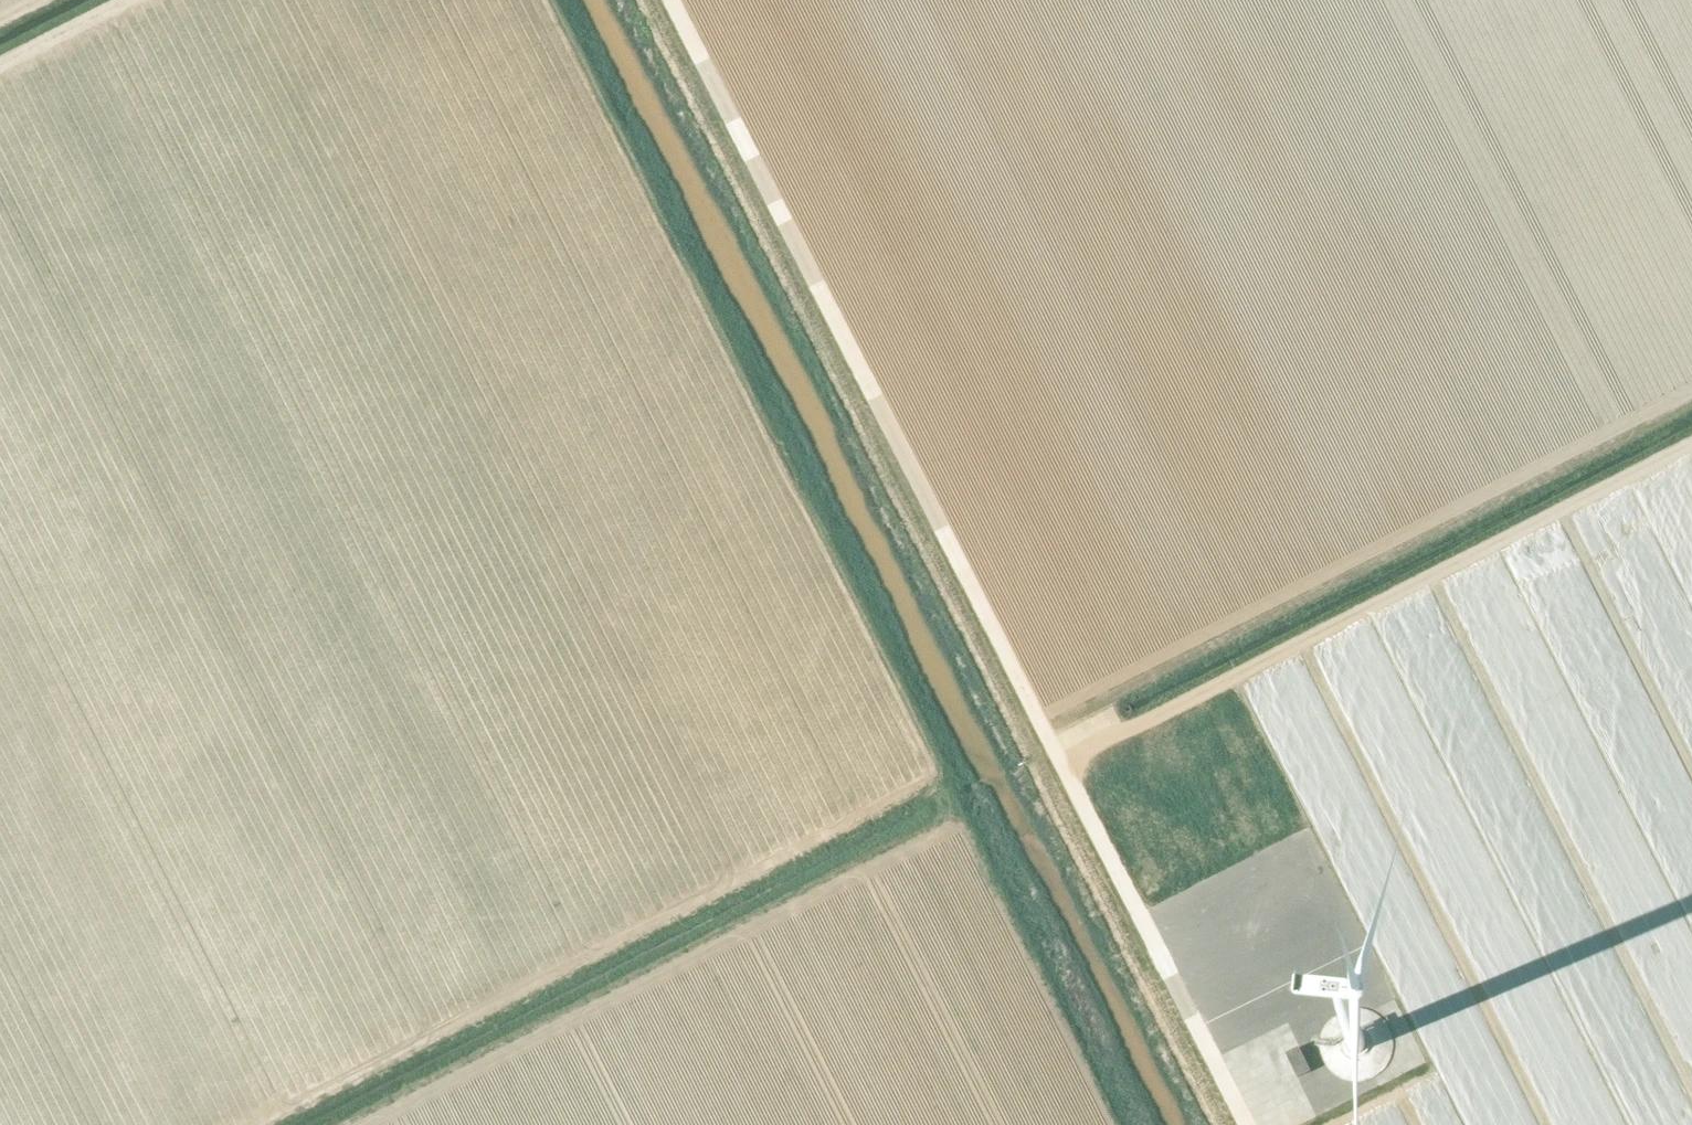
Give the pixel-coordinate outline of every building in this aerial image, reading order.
[(1348,1044),(1348,1045),(1348,1046),(1348,1047),(1348,1048),(1349,1048),(1349,1049),(1349,1050),(1350,1050),(1350,1051),(1351,1051),(1352,1052),(1353,1053),(1354,1053),(1355,1053),(1356,1053),(1357,1053),(1358,1053),(1359,1053),(1360,1053),(1361,1052),(1362,1052),(1362,1051),(1363,1051),(1363,1050),(1364,1050),(1364,1049),(1365,1048),(1365,1047),(1365,1046),(1365,1045),(1365,1044),(1365,1043),(1365,1042),(1365,1041),(1364,1040),(1364,1039),(1363,1039),(1363,1038),(1362,1038),(1362,1037),(1361,1037),(1360,1037),(1360,1036),(1359,1036),(1358,1036),(1357,1036),(1356,1036),(1355,1036),(1354,1036),(1353,1037),(1352,1037),(1351,1038),(1350,1038),(1350,1039),(1349,1039),(1349,1040),(1349,1041),(1348,1042),(1348,1043),(1348,1044)] [(1299,1048),(1286,1054),(1297,1078),(1311,1071),(1299,1048)]
